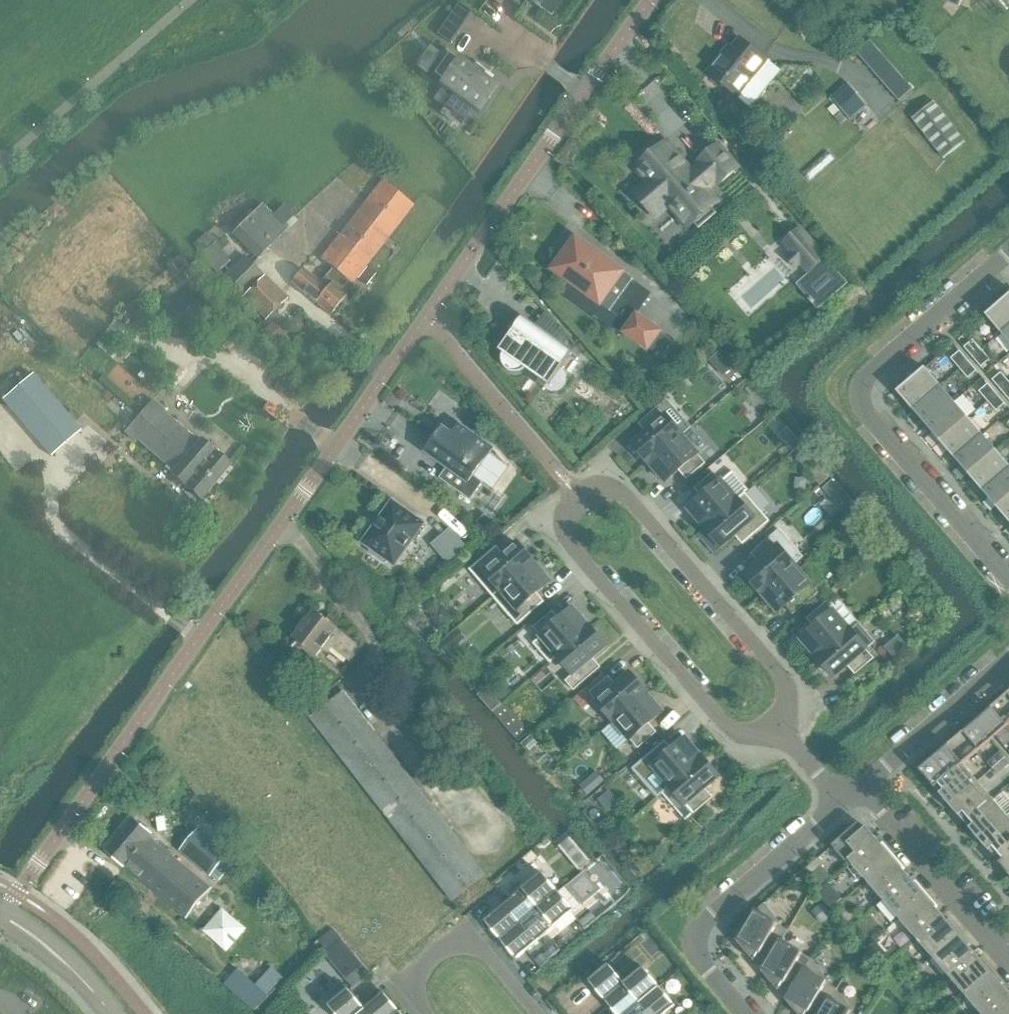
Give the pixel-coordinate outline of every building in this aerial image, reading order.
[(551,15),(561,0),(530,0),(551,15)] [(722,55),(708,73),(752,108),(782,70),(741,38),(725,58),(722,55)] [(871,45),(859,55),(897,99),(909,89),(871,45)] [(449,53),(434,74),(444,81),(440,86),(453,95),(472,109),(479,114),(497,87),(483,77),(484,75),(475,68),(473,70),(449,53)] [(930,106),(913,118),(944,158),(966,141),(934,102),(930,106)] [(643,163),(637,168),(648,181),(639,189),(660,213),(675,200),(682,209),(680,210),(684,214),(686,213),(699,229),(717,213),(713,207),(719,202),(707,188),(712,183),(716,187),(733,172),(713,149),(697,163),(700,166),(690,175),(673,155),(670,158),(656,141),(638,157),(643,163)] [(382,181),(320,260),(333,269),(349,282),(352,284),(414,206),(382,181)] [(257,260),(287,230),(262,204),(232,234),(257,260)] [(829,258),(801,226),(781,244),(789,253),(785,257),(796,270),(800,266),(808,276),(829,258)] [(231,261),(214,244),(212,246),(203,237),(192,249),(217,274),(231,261)] [(633,278),(576,237),(567,250),(569,252),(564,258),(562,257),(553,269),(610,310),(633,278)] [(287,299),(245,256),(222,278),(242,299),(243,297),(266,320),(287,299)] [(366,286),(375,275),(367,268),(358,279),(366,286)] [(303,269),(291,283),(330,316),(347,296),(342,291),(349,282),(333,269),(325,277),(320,284),(303,269)] [(1008,326),(1008,296),(986,315),(1001,333),(1008,326)] [(648,348),(660,331),(637,313),(624,331),(648,348)] [(573,352),(523,317),(500,350),(504,353),(503,355),(503,357),(503,359),(504,361),(504,363),(505,364),(506,366),(508,368),(510,369),(512,370),(514,371),(516,371),(519,371),(522,370),(523,370),(525,369),(526,368),(550,385),(573,352)] [(286,333),(276,321),(265,331),(275,343),(286,333)] [(981,349),(973,340),(964,347),(973,357),(981,349)] [(990,359),(981,349),(973,357),(981,367),(990,359)] [(968,361),(960,351),(951,358),(960,368),(968,361)] [(977,370),(968,361),(960,368),(968,378),(977,370)] [(912,409),(940,385),(926,368),(897,392),(912,409)] [(1001,372),(993,380),(1001,390),(1008,383),(1008,381),(1001,372)] [(81,431),(33,374),(32,374),(3,400),(51,457),(81,431)] [(997,394),(988,384),(980,391),(988,401),(997,394)] [(926,425),(955,402),(940,385),(912,409),(926,425)] [(1005,403),(997,394),(988,401),(996,411),(1005,403)] [(198,443),(162,412),(164,410),(153,401),(140,416),(216,482),(230,465),(201,440),(198,443)] [(941,442),(969,418),(955,402),(926,425),(941,442)] [(682,435),(666,416),(665,416),(658,407),(639,423),(647,432),(633,444),(649,463),(682,435)] [(216,482),(140,416),(125,433),(136,442),(137,440),(174,471),(171,475),(200,500),(216,482)] [(955,458),(983,434),(969,418),(941,442),(955,458)] [(474,475),(493,449),(460,426),(453,435),(443,429),(427,451),(448,466),(439,478),(471,500),(483,481),(474,475)] [(969,475),(997,451),(983,434),(955,458),(969,475)] [(706,463),(698,454),(699,454),(682,435),(649,463),(666,482),(679,470),(687,479),(706,463)] [(1008,469),(1008,464),(997,451),(969,475),(983,491),(1008,469)] [(1008,498),(1008,469),(983,491),(997,508),(1008,498)] [(706,528),(738,499),(722,481),(714,472),(695,489),(703,497),(689,509),(706,528)] [(770,521),(746,492),(738,499),(706,528),(712,535),(705,541),(715,552),(721,546),(722,547),(736,535),(743,544),(770,521)] [(997,508),(1008,521),(1008,498),(997,508)] [(395,566),(425,523),(392,500),(362,542),(371,548),(372,552),(383,560),(386,560),(395,566)] [(494,523),(486,514),(477,522),(485,530),(494,523)] [(466,547),(450,528),(432,544),(448,562),(466,547)] [(795,565),(778,546),(770,537),(751,554),(759,563),(745,574),(762,593),(795,565)] [(494,597),(534,562),(518,543),(504,555),(497,546),(470,569),(494,597)] [(537,593),(551,581),(534,562),(494,597),(518,625),(545,602),(537,593)] [(819,593),(795,565),(762,593),(778,612),(791,601),(799,610),(819,593)] [(851,630),(835,611),(834,612),(826,603),(807,619),(815,628),(802,639),(818,658),(851,630)] [(558,656),(590,627),(574,608),(561,620),(553,611),(534,627),(542,636),(534,643),(551,663),(558,656)] [(362,647),(314,610),(303,624),(307,628),(297,641),(317,657),(329,641),(352,660),(362,647)] [(593,658),(607,646),(590,627),(558,656),(574,675),(575,674),(582,683),(601,667),(593,658)] [(874,658),(867,649),(851,630),(818,658),(834,677),(848,666),(856,675),(874,658)] [(614,721),(647,692),(630,674),(617,685),(609,676),(590,692),(598,701),(597,702),(614,721)] [(485,875),(343,692),(311,716),(453,900),(485,875)] [(650,723),(663,711),(647,692),(614,721),(630,740),(631,739),(639,748),(657,732),(650,723)] [(980,718),(996,736),(1005,728),(1008,725),(1008,693),(1008,694),(1007,695),(980,718)] [(940,753),(920,770),(935,788),(963,764),(965,763),(991,740),(993,738),(996,736),(980,718),(978,720),(976,722),(949,744),(947,746),(940,753)] [(1005,728),(996,736),(1005,746),(1008,742),(1008,734),(1005,728)] [(670,786),(703,757),(687,739),(673,750),(665,741),(647,758),(654,766),(654,767),(670,786)] [(993,769),(1006,757),(1001,751),(988,762),(993,769)] [(706,788),(719,777),(703,757),(670,786),(686,805),(687,804),(695,813),(713,797),(706,788)] [(1008,765),(1008,761),(1006,757),(993,769),(998,774),(1008,765)] [(950,806),(980,780),(965,763),(963,764),(935,788),(936,787),(941,793),(940,794),(950,806)] [(966,822),(994,797),(980,780),(950,806),(959,816),(961,815),(966,822)] [(966,822),(971,828),(970,829),(980,840),(1008,815),(1008,814),(1008,798),(1004,792),(996,799),(994,797),(966,822)] [(1008,845),(1008,815),(980,840),(989,851),(991,850),(996,856),(1008,845)] [(212,889),(150,837),(153,834),(134,818),(106,850),(188,918),(212,889)] [(848,863),(877,838),(867,827),(864,830),(859,823),(833,846),(848,863)] [(229,854),(199,829),(180,851),(211,877),(229,854)] [(867,880),(893,857),(877,838),(848,863),(849,864),(851,862),(867,880)] [(996,856),(1001,862),(1000,863),(1008,874),(1008,845),(996,856)] [(883,900),(910,876),(893,857),(867,880),(883,900)] [(811,875),(823,865),(818,859),(806,869),(811,875)] [(497,911),(485,921),(501,940),(559,892),(543,873),(504,906),(503,905),(496,910),(497,911)] [(900,919),(926,896),(910,876),(883,900),(900,919)] [(832,895),(824,884),(815,891),(824,902),(832,895)] [(559,892),(501,940),(517,959),(528,949),(529,950),(536,945),(535,943),(574,911),(583,904),(567,885),(559,892)] [(916,938),(943,915),(926,896),(900,919),(916,938)] [(787,934),(789,930),(779,924),(780,922),(765,903),(740,924),(741,925),(742,925),(745,929),(738,942),(754,962),(759,953),(761,954),(762,953),(770,959),(782,941),(787,934)] [(822,904),(812,912),(822,924),(833,916),(822,904)] [(245,930),(222,911),(206,929),(229,949),(245,930)] [(933,957),(959,934),(943,915),(916,938),(933,957)] [(838,937),(847,929),(840,922),(832,929),(838,937)] [(332,930),(317,942),(355,987),(370,975),(332,930)] [(949,976),(976,953),(959,934),(933,957),(949,976)] [(794,988),(812,959),(782,941),(770,959),(762,971),(779,991),(784,982),(785,983),(786,983),(794,988)] [(966,995),(992,972),(976,953),(949,976),(966,995)] [(837,989),(828,983),(829,981),(813,961),(813,960),(812,959),(794,988),(787,1001),(798,1013),(807,1013),(808,1012),(810,1013),(810,1012),(814,1013),(820,1013),(837,989)] [(659,986),(644,968),(625,984),(609,964),(589,981),(599,993),(598,994),(604,1001),(605,1000),(617,1013),(626,1013),(659,986)] [(256,1009),(284,981),(270,969),(264,976),(266,978),(260,985),(240,968),(226,983),(256,1009)] [(1008,991),(992,972),(966,995),(982,1013),(1008,991)] [(675,1005),(659,986),(626,1013),(665,1013),(675,1005)] [(852,1012),(854,1010),(837,990),(838,989),(837,989),(820,1013),(855,1013),(852,1012)] [(400,1011),(384,993),(373,1002),(372,1001),(364,1008),(348,990),(329,1006),(336,1013),(397,1013),(400,1011)] [(1008,991),(982,1013),(1008,1013),(1008,992),(1008,991)]
